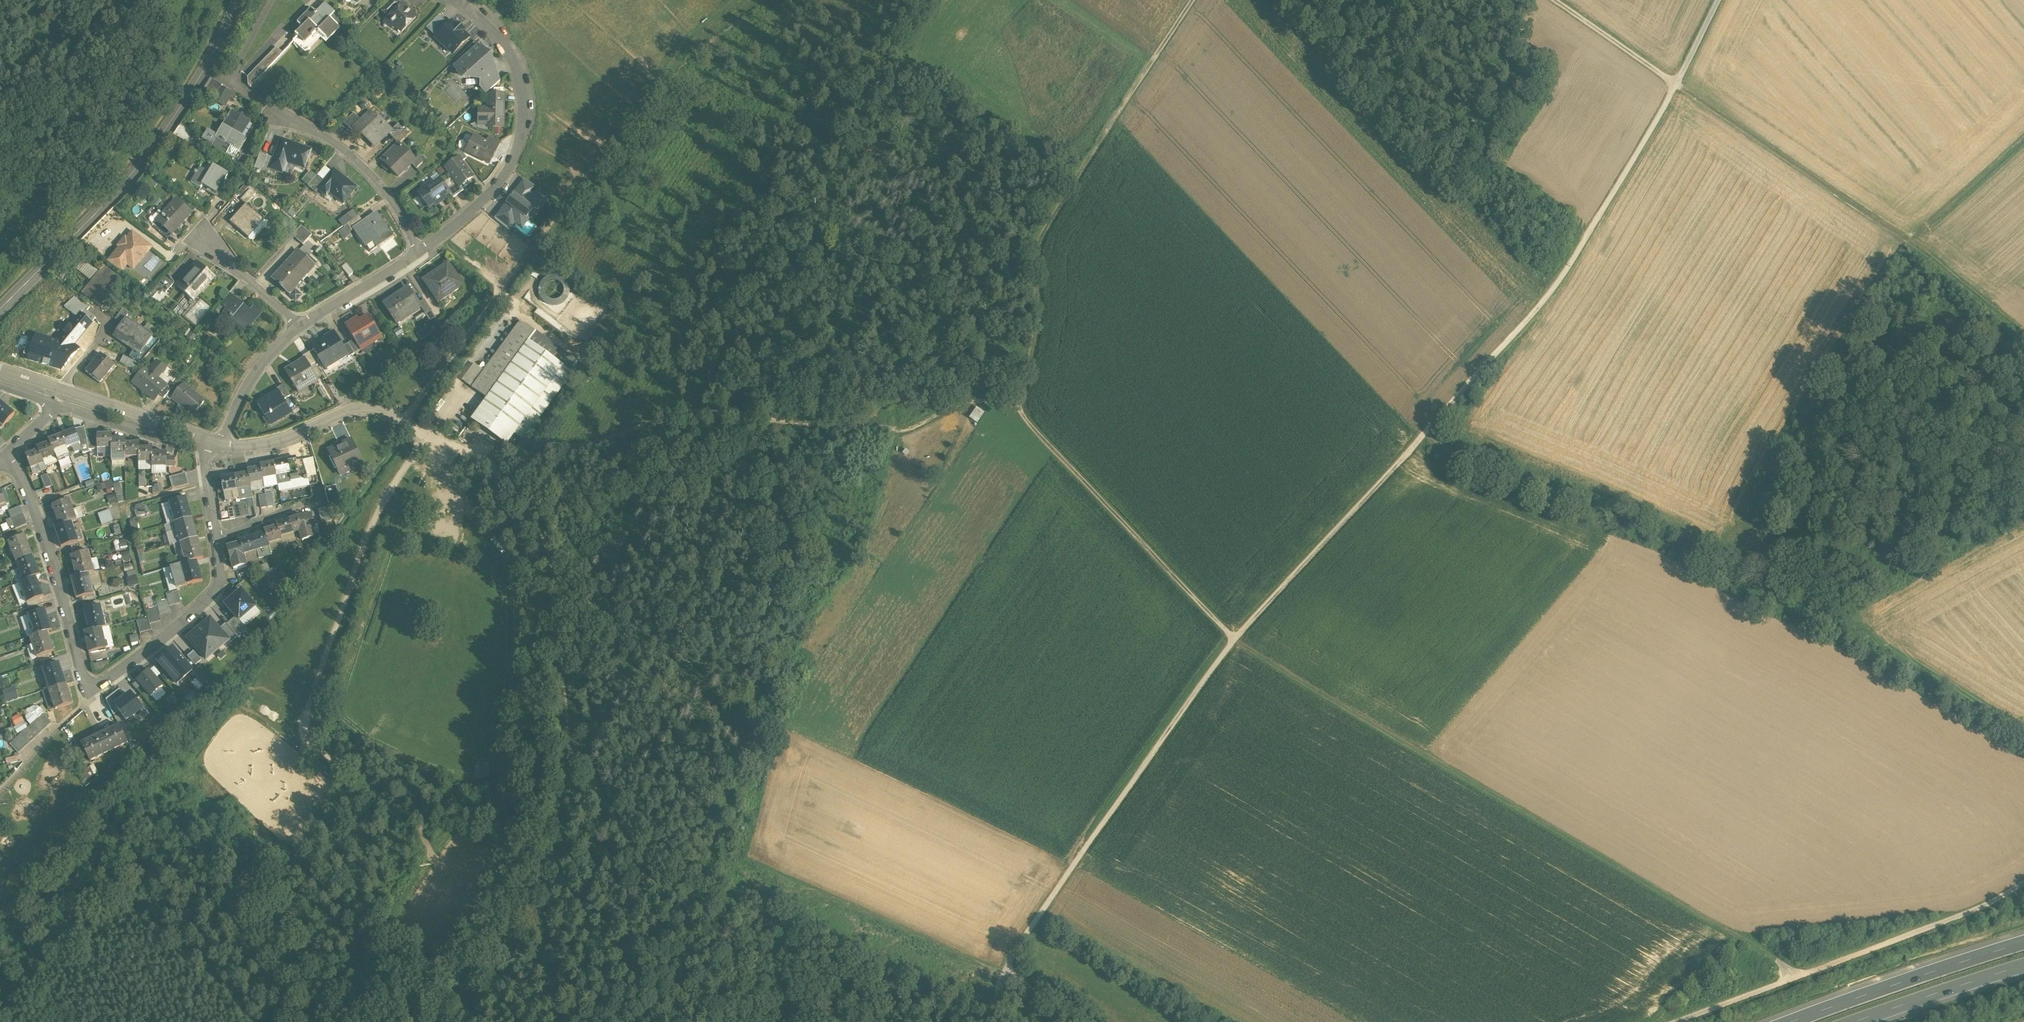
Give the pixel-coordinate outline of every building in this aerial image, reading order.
[(381,9),(389,18),(401,6),(394,0),(390,0),(381,9)] [(334,13),(325,4),(320,9),(324,14),(329,19),(334,13)] [(389,18),(388,19),(401,32),(415,17),(402,4),(401,6),(389,18)] [(316,14),(311,10),(297,24),(302,29),(295,36),(297,38),(303,44),(304,44),(316,31),(322,37),(326,41),(338,28),(329,19),(324,14),(320,9),(316,14)] [(426,28),(436,38),(449,25),(439,15),(426,28)] [(449,25),(436,38),(453,54),(468,39),(462,33),(463,31),(457,25),(455,26),(452,22),(449,25)] [(316,31),(304,44),(310,50),(322,37),(316,31)] [(304,44),(303,44),(297,38),(293,43),(305,55),(310,50),(304,44)] [(480,46),(457,67),(465,76),(467,76),(469,78),(478,78),(481,76),(483,76),(491,69),(485,62),(489,58),(488,55),(480,46)] [(276,48),(258,68),(265,74),(283,55),(276,48)] [(489,58),(485,62),(491,69),(493,67),(489,58)] [(258,68),(248,79),(248,87),(251,89),(265,74),(258,68)] [(500,81),(492,72),(483,81),(483,89),(487,93),(500,81)] [(223,86),(210,79),(203,91),(207,93),(205,95),(213,99),(212,99),(214,100),(221,89),(223,86)] [(221,89),(214,100),(213,102),(224,108),(231,95),(221,89)] [(502,102),(488,102),(488,109),(479,109),(479,122),(488,123),(488,128),(503,129),(504,102),(502,102)] [(377,120),(370,113),(360,122),(353,130),(353,131),(360,137),(361,136),(372,147),(376,143),(380,138),(383,141),(389,135),(393,131),(392,131),(385,124),(382,127),(376,121),(377,120)] [(249,124),(233,114),(218,139),(213,147),(212,148),(227,157),(232,148),(238,152),(244,142),(240,139),(249,124)] [(353,115),(344,125),(351,132),(353,131),(353,130),(360,122),(353,115)] [(249,124),(240,139),(244,142),(253,126),(249,124)] [(404,132),(398,126),(392,131),(393,131),(389,135),(394,141),(403,132),(404,132)] [(403,132),(394,141),(398,145),(408,137),(403,132)] [(218,139),(208,133),(203,141),(213,147),(218,139)] [(486,143),(474,137),(468,150),(476,155),(475,158),(490,165),(498,149),(486,143)] [(500,143),(489,138),(486,143),(498,149),(500,143)] [(311,153),(281,141),(273,161),(269,171),(270,172),(281,176),(285,165),(304,171),(311,153)] [(415,162),(398,145),(383,160),(391,168),(389,170),(397,179),(411,166),(415,162)] [(232,148),(227,157),(233,161),(238,152),(232,148)] [(466,160),(460,151),(454,155),(458,159),(461,163),(466,160)] [(267,159),(260,156),(255,170),(262,173),(267,159)] [(415,162),(411,166),(415,171),(425,161),(421,156),(415,162)] [(273,161),(267,159),(262,173),(269,175),(270,172),(269,171),(273,161)] [(458,159),(446,168),(452,177),(460,187),(472,178),(461,163),(458,159)] [(228,176),(214,167),(209,175),(200,169),(191,184),(200,190),(197,196),(211,205),(228,176)] [(344,183),(332,173),(324,183),(318,191),(326,197),(329,194),(343,205),(355,189),(345,182),(344,183)] [(452,177),(442,184),(449,193),(448,193),(452,199),(463,191),(460,187),(452,177)] [(317,178),(308,189),(315,194),(318,191),(324,183),(317,178)] [(440,180),(434,184),(433,182),(423,189),(425,191),(419,195),(428,207),(433,204),(435,206),(438,203),(438,202),(441,200),(441,201),(445,198),(443,197),(448,193),(449,193),(442,184),(440,180)] [(519,187),(520,188),(529,194),(534,187),(525,180),(519,187)] [(539,202),(529,194),(520,188),(514,197),(515,197),(509,206),(508,205),(502,213),(515,222),(521,215),(527,219),(533,210),(539,202)] [(251,190),(241,201),(246,206),(246,205),(256,195),(251,190)] [(176,202),(157,222),(172,236),(191,215),(176,202)] [(246,206),(230,223),(248,239),(257,229),(259,230),(260,228),(257,225),(262,220),(246,205),(246,206)] [(509,230),(515,222),(502,213),(501,212),(495,220),(509,230)] [(377,216),(364,225),(363,224),(354,230),(370,253),(393,237),(376,214),(376,215),(377,216)] [(359,217),(347,226),(351,232),(354,230),(363,224),(359,217)] [(172,236),(157,222),(152,228),(167,241),(172,236)] [(311,236),(301,227),(293,236),(303,245),(311,236)] [(151,249),(132,234),(127,240),(125,239),(119,247),(121,248),(115,255),(127,265),(132,258),(139,264),(151,249)] [(299,253),(273,280),(279,285),(278,286),(281,289),(282,288),(289,294),(314,267),(299,253)] [(127,265),(115,255),(108,264),(120,273),(127,265)] [(197,263),(176,287),(190,300),(212,276),(197,263)] [(354,273),(346,264),(342,268),(349,277),(354,273)] [(448,264),(423,280),(438,303),(463,286),(448,264)] [(104,269),(84,294),(101,308),(107,301),(99,294),(114,277),(104,269)] [(165,276),(157,285),(166,293),(174,284),(165,276)] [(403,279),(379,296),(383,302),(407,284),(403,279)] [(537,299),(565,306),(570,288),(564,287),(562,293),(548,289),(550,281),(542,279),(537,299)] [(418,305),(408,289),(384,305),(397,324),(421,308),(418,305)] [(230,294),(221,305),(227,311),(236,300),(230,294)] [(75,297),(64,307),(77,317),(80,314),(91,323),(95,319),(87,311),(89,308),(75,297)] [(250,311),(236,299),(236,300),(227,311),(225,314),(239,325),(238,326),(246,332),(261,314),(253,307),(250,311)] [(431,311),(425,301),(418,305),(421,308),(425,315),(431,311)] [(123,309),(116,320),(122,324),(125,319),(129,313),(123,309)] [(74,346),(91,323),(80,314),(77,317),(57,342),(36,336),(29,360),(61,371),(79,350),(74,346)] [(368,316),(356,323),(354,320),(345,326),(354,340),(361,351),(382,338),(368,316)] [(153,337),(125,319),(122,324),(113,337),(140,355),(153,337)] [(485,371),(472,388),(487,398),(480,408),(515,432),(514,433),(518,436),(513,443),(519,447),(580,363),(522,319),(485,371)] [(343,347),(334,332),(325,338),(325,339),(312,347),(326,369),(347,357),(348,356),(343,347)] [(354,340),(348,344),(354,355),(361,351),(354,340)] [(354,355),(348,344),(343,347),(348,356),(347,357),(348,359),(354,355)] [(309,353),(303,357),(305,360),(305,359),(310,367),(315,363),(309,353)] [(115,366),(101,354),(86,372),(100,383),(115,366)] [(140,365),(123,357),(120,363),(135,370),(140,365)] [(305,360),(285,371),(296,389),(307,382),(309,386),(318,380),(310,367),(305,359),(305,360)] [(157,361),(148,371),(145,369),(133,382),(155,400),(160,394),(166,386),(157,378),(165,369),(157,361)] [(472,387),(485,371),(476,364),(463,381),(472,387)] [(175,386),(174,387),(179,391),(184,385),(188,379),(183,376),(175,386)] [(166,386),(160,394),(165,398),(167,396),(174,387),(175,386),(170,381),(166,386)] [(204,401),(184,385),(179,391),(172,399),(193,415),(204,401)] [(290,396),(284,385),(276,389),(278,392),(279,391),(284,400),(290,396)] [(174,387),(167,396),(171,400),(172,399),(179,391),(174,387)] [(284,400),(279,391),(278,392),(257,404),(265,417),(270,414),(271,416),(272,415),(276,422),(292,413),(284,400)] [(3,427),(14,414),(0,402),(0,424),(3,427)] [(515,432),(480,408),(473,418),(507,443),(514,433),(515,432)] [(85,427),(73,430),(74,431),(74,430),(79,443),(79,444),(87,441),(86,436),(85,427)] [(74,431),(61,436),(66,448),(72,446),(79,443),(74,430),(74,431)] [(111,435),(97,436),(97,449),(111,448),(111,440),(111,435)] [(61,436),(48,441),(49,443),(53,453),(66,448),(61,436)] [(97,436),(86,436),(87,441),(89,450),(94,450),(97,450),(97,449),(97,436)] [(124,440),(111,440),(111,448),(111,453),(125,453),(124,444),(124,440)] [(352,440),(345,443),(346,446),(346,445),(350,454),(357,451),(352,440)] [(87,441),(79,444),(81,450),(83,453),(89,452),(89,450),(87,441)] [(49,443),(37,448),(38,451),(42,461),(54,456),(53,453),(49,443)] [(79,443),(72,446),(75,453),(81,450),(79,444),(79,443)] [(138,444),(124,444),(125,453),(125,458),(138,458),(138,449),(138,444)] [(346,446),(338,450),(336,447),(328,451),(340,476),(363,465),(357,451),(350,454),(346,445),(346,446)] [(111,448),(97,449),(97,450),(97,458),(111,458),(112,455),(111,453),(111,448)] [(152,449),(138,449),(138,458),(138,462),(152,462),(152,454),(152,449)] [(38,451),(25,456),(30,469),(43,464),(42,461),(38,451)] [(166,453),(152,454),(152,462),(152,467),(166,467),(166,458),(166,453)] [(54,456),(42,461),(43,464),(44,468),(57,463),(54,456)] [(175,458),(166,458),(166,467),(175,467),(175,458)] [(286,461),(273,464),(276,477),(289,474),(286,461)] [(303,462),(295,463),(297,473),(292,474),(294,481),(308,478),(303,462)] [(273,464),(260,466),(261,469),(263,479),(276,477),(273,464)] [(425,468),(415,483),(419,485),(429,471),(425,468)] [(261,469),(247,471),(248,474),(250,485),(263,482),(263,479),(261,469)] [(184,474),(173,477),(175,483),(186,480),(184,474)] [(250,485),(248,474),(235,477),(237,490),(250,488),(250,485)] [(47,475),(41,478),(46,489),(52,487),(47,475)] [(65,475),(57,476),(58,484),(62,483),(62,489),(67,488),(65,475)] [(235,477),(221,479),(223,493),(237,490),(235,477)] [(276,477),(263,479),(263,482),(264,489),(269,488),(269,486),(277,484),(276,477)] [(186,480),(175,483),(176,489),(187,485),(186,480)] [(124,502),(119,483),(113,485),(118,504),(124,502)] [(250,488),(237,490),(239,499),(239,501),(252,498),(250,488)] [(237,490),(223,493),(223,494),(224,494),(225,502),(239,499),(237,490)] [(272,494),(265,495),(267,508),(274,507),(272,494)] [(265,495),(258,496),(260,509),(267,508),(265,495)] [(184,498),(168,503),(174,524),(190,519),(184,498)] [(69,500),(52,506),(59,526),(71,522),(75,521),(69,500)] [(246,502),(239,503),(242,517),(249,516),(246,502)] [(337,502),(329,504),(329,507),(333,517),(341,514),(337,502)] [(239,503),(233,505),(235,519),(242,517),(239,503)] [(19,507),(8,512),(11,518),(21,514),(22,514),(19,507)] [(73,510),(77,519),(83,517),(80,507),(73,510)] [(329,507),(318,511),(322,523),(333,519),(333,517),(329,507)] [(147,508),(135,511),(137,518),(149,514),(147,508)] [(102,525),(114,521),(110,510),(98,513),(102,525)] [(311,513),(302,516),(306,528),(310,527),(311,528),(315,526),(311,513)] [(21,514),(11,518),(13,524),(24,520),(21,514)] [(302,516),(288,520),(293,533),(300,531),(306,529),(306,528),(302,516)] [(190,519),(174,524),(180,544),(196,539),(190,519)] [(24,520),(13,524),(16,530),(26,525),(24,520)] [(288,520),(276,524),(277,527),(280,537),(293,533),(288,520)] [(59,526),(55,527),(61,548),(77,543),(71,522),(59,526)] [(277,527),(264,531),(265,534),(268,544),(280,540),(280,537),(277,527)] [(306,529),(300,531),(302,540),(313,537),(311,528),(310,527),(306,528),(306,529)] [(265,534),(251,538),(256,551),(269,547),(268,544),(265,534)] [(31,556),(23,536),(7,543),(16,562),(31,556)] [(251,538),(238,542),(239,545),(242,555),(256,551),(251,538)] [(196,539),(180,544),(185,563),(195,561),(202,559),(196,539)] [(239,545),(227,548),(233,569),(245,565),(242,555),(239,545)] [(87,552),(71,556),(76,577),(88,574),(92,573),(87,552)] [(31,556),(16,562),(23,582),(35,577),(39,575),(31,556)] [(185,563),(179,565),(185,586),(201,581),(195,561),(185,563)] [(176,588),(185,586),(179,565),(170,568),(176,588)] [(276,569),(263,573),(267,585),(280,581),(276,569)] [(126,572),(129,587),(139,585),(136,570),(126,572)] [(76,577),(71,578),(76,599),(93,595),(88,574),(76,577)] [(23,582),(18,584),(27,604),(43,597),(35,577),(23,582)] [(234,617),(239,622),(257,607),(242,589),(224,604),(234,617)] [(177,591),(171,593),(174,604),(180,602),(177,591)] [(171,593),(165,594),(167,600),(169,605),(174,604),(171,593)] [(167,600),(161,602),(165,613),(170,611),(169,605),(167,600)] [(161,602),(156,603),(157,609),(159,614),(165,613),(161,602)] [(101,606),(84,610),(89,631),(101,628),(105,627),(101,606)] [(157,609),(152,610),(155,622),(160,620),(159,614),(157,609)] [(44,610),(27,615),(34,636),(45,632),(51,630),(44,610)] [(152,610),(146,612),(148,618),(149,623),(155,622),(152,610)] [(234,617),(226,624),(237,638),(246,630),(239,622),(234,617)] [(148,618),(142,619),(145,630),(151,629),(149,623),(148,618)] [(142,619),(136,621),(139,632),(145,630),(142,619)] [(211,619),(187,639),(205,660),(229,641),(219,630),(211,619)] [(226,624),(219,630),(229,641),(231,643),(237,638),(226,624)] [(89,631),(84,632),(89,652),(105,649),(101,628),(89,631)] [(34,636),(30,637),(37,658),(52,652),(45,632),(34,636)] [(173,649),(158,662),(177,685),(192,672),(173,649)] [(196,665),(201,661),(194,652),(188,656),(196,665)] [(58,663),(42,668),(49,689),(65,683),(58,663)] [(208,681),(199,670),(190,677),(194,683),(197,680),(202,685),(208,681)] [(149,672),(138,681),(151,697),(162,687),(149,672)] [(65,683),(49,689),(56,709),(71,703),(65,683)] [(5,701),(18,698),(16,686),(3,689),(5,701)] [(114,704),(124,697),(119,690),(106,699),(114,715),(119,711),(114,704)] [(127,721),(143,709),(130,692),(124,697),(114,704),(119,711),(127,721)] [(51,722),(43,714),(38,718),(46,726),(51,722)] [(46,726),(38,718),(34,721),(42,730),(46,726)] [(42,730),(34,721),(30,725),(38,733),(42,730)] [(38,733),(30,725),(26,729),(34,737),(38,733)] [(119,726),(82,744),(90,761),(127,743),(119,726)] [(34,737),(26,729),(22,733),(30,741),(34,737)] [(30,741),(22,733),(18,736),(26,745),(30,741)] [(26,745),(18,736),(14,740),(22,748),(26,745)] [(22,748),(14,740),(10,744),(18,752),(22,748)] [(78,745),(73,748),(77,757),(82,755),(78,745)] [(16,756),(6,759),(7,764),(18,762),(16,756)] [(485,766),(477,767),(475,770),(477,778),(489,775),(488,768),(485,766)]
